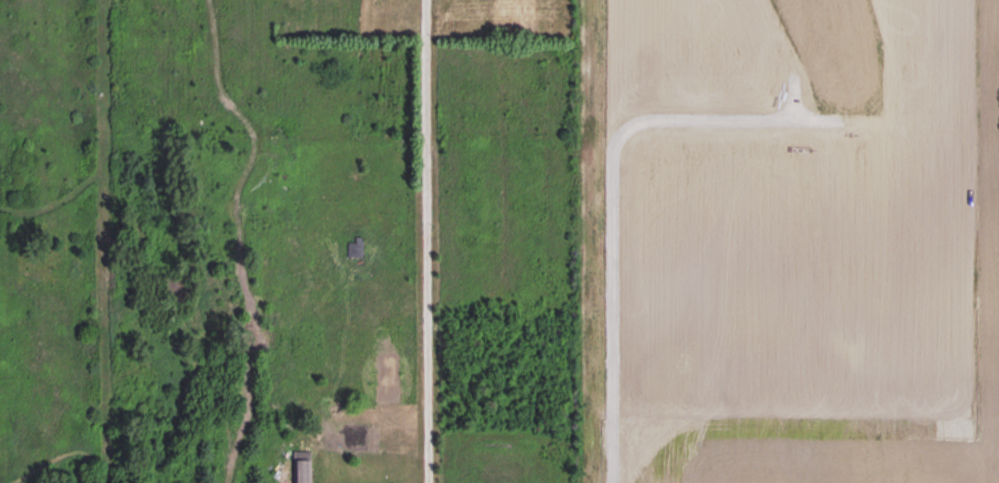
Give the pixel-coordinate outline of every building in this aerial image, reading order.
[(289,447),(287,482),(302,482),(304,448),(289,447)]
